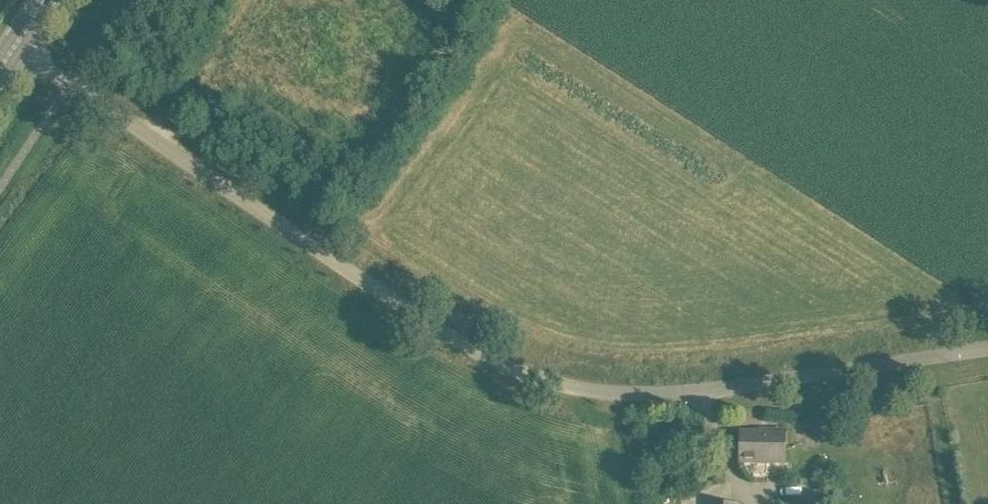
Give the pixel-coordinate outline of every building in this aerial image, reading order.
[(741,464),(785,465),(785,431),(741,431),(741,464)]
